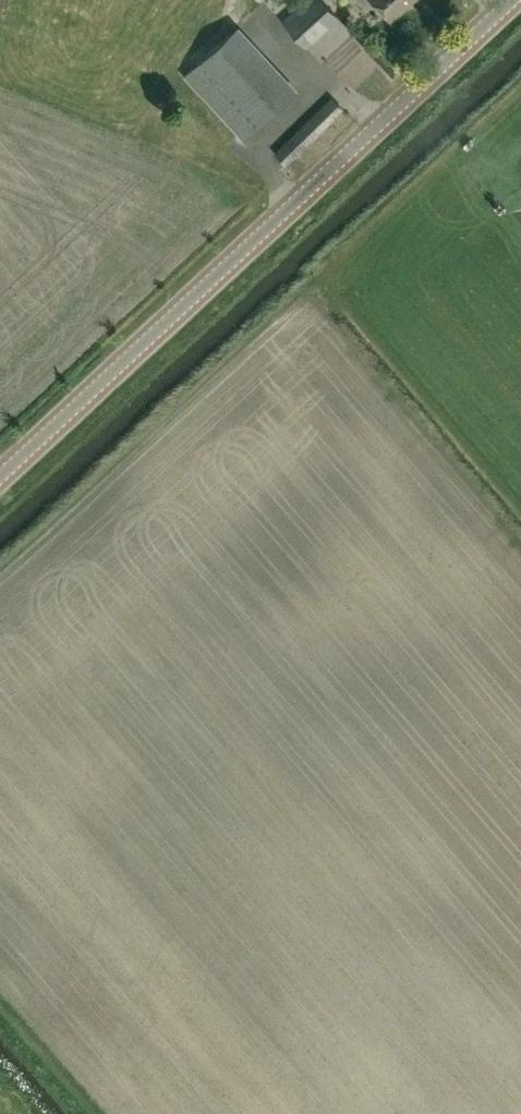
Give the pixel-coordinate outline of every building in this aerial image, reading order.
[(340,16),(324,0),(306,0),(283,20),(308,47),(340,16)] [(392,18),(412,0),(375,0),(392,18)] [(471,27),(490,15),(485,7),(466,20),(471,27)] [(243,141),(291,96),(231,32),(184,77),(243,141)] [(287,164),(343,108),(332,97),(276,153),(287,164)]
